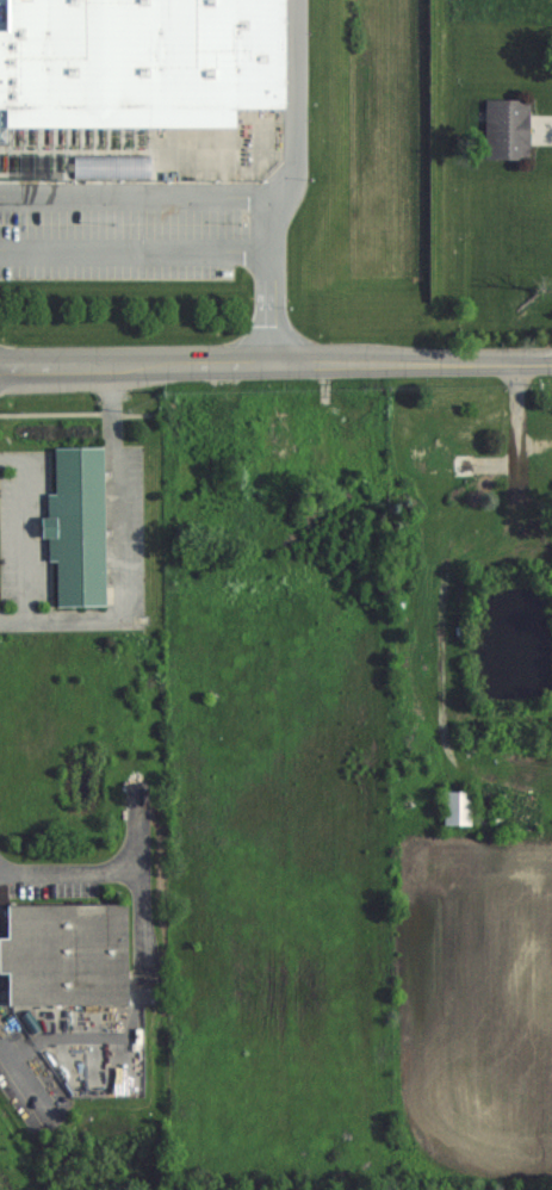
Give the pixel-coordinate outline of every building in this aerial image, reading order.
[(230,130),(230,117),(283,117),(283,0),(0,0),(0,130),(230,130)] [(532,162),(532,101),(487,101),(486,161),(532,162)] [(105,446),(56,446),(57,492),(48,492),(49,516),(46,517),(47,560),(57,560),(58,605),(107,604),(105,446)] [(447,824),(474,824),(474,789),(447,789),(447,824)] [(11,1005),(131,1004),(130,904),(10,905),(10,937),(1,938),(1,973),(10,973),(11,1005)]
